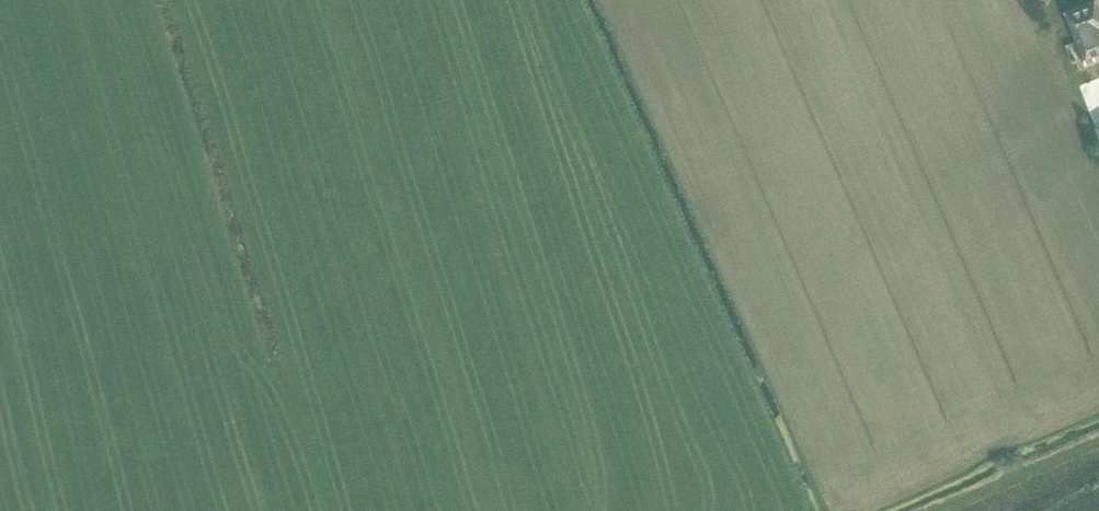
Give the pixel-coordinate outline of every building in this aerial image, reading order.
[(1096,1),(1065,12),(1084,58),(1098,53),(1098,9),(1096,1)] [(1098,126),(1098,79),(1080,86),(1096,127),(1098,126)]
